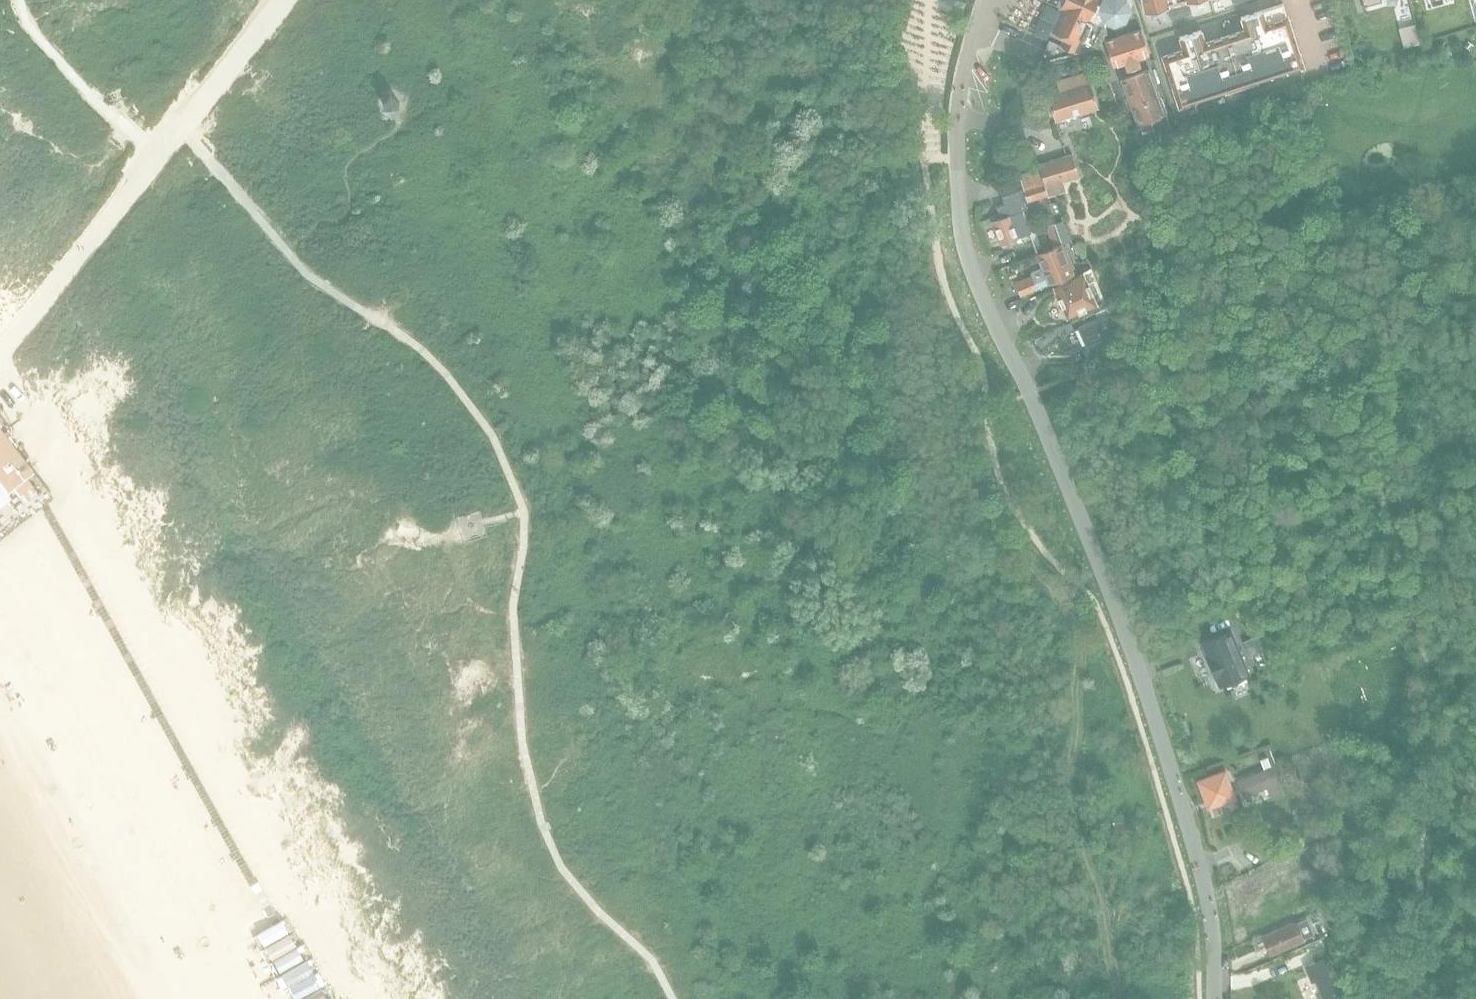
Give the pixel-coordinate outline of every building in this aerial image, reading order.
[(1095,2),(1096,0),(1063,0),(1060,6),(1064,8),(1053,31),(1065,37),(1061,45),(1073,51),(1079,38),(1096,46),(1105,28),(1104,27),(1107,22),(1113,25),(1125,21),(1130,10),(1126,0),(1102,0),(1100,5),(1095,2)] [(1144,11),(1166,5),(1169,17),(1177,15),(1176,10),(1179,10),(1176,0),(1142,0),(1144,11)] [(1179,10),(1182,9),(1183,14),(1191,12),(1188,0),(1176,0),(1179,10)] [(1283,2),(1251,12),(1272,76),(1304,66),(1283,2)] [(1245,29),(1225,35),(1241,86),(1259,80),(1256,72),(1268,68),(1271,76),(1272,76),(1251,12),(1241,16),(1245,29)] [(1201,29),(1190,32),(1207,88),(1220,84),(1223,92),(1241,86),(1225,35),(1205,42),(1201,29)] [(1106,41),(1114,66),(1150,55),(1150,53),(1149,53),(1141,30),(1106,41)] [(1183,49),(1162,55),(1178,106),(1198,100),(1195,92),(1207,88),(1190,32),(1179,36),(1183,49)] [(1166,113),(1150,69),(1122,79),(1138,123),(1166,113)] [(1055,121),(1098,108),(1087,71),(1056,80),(1059,90),(1047,94),(1055,121)] [(390,111),(397,102),(388,95),(381,103),(390,111)] [(1037,164),(1048,197),(1066,192),(1063,182),(1080,177),(1072,153),(1037,164)] [(1027,200),(1046,195),(1041,178),(1021,183),(1023,189),(1024,189),(1027,200)] [(1022,210),(1026,208),(1023,199),(1022,200),(1018,190),(1003,195),(1006,203),(996,207),(1001,218),(994,220),(1002,242),(1030,232),(1022,210)] [(1053,248),(1063,245),(1056,224),(1046,227),(1053,248)] [(1163,227),(1151,231),(1157,247),(1168,243),(1163,227)] [(1021,294),(1063,278),(1069,275),(1063,260),(1054,263),(1055,267),(1016,282),(1021,294)] [(1064,281),(1068,290),(1069,292),(1058,297),(1067,318),(1089,308),(1084,296),(1092,292),(1087,283),(1095,279),(1090,268),(1064,281)] [(1104,308),(1075,320),(1082,335),(1110,324),(1104,308)] [(5,495),(32,473),(0,431),(0,489),(5,495)] [(1248,671),(1229,625),(1216,630),(1220,638),(1205,644),(1221,682),(1248,671)] [(1243,639),(1250,655),(1263,649),(1256,633),(1243,639)] [(1269,764),(1234,778),(1240,795),(1264,786),(1269,798),(1281,793),(1269,764)] [(1223,768),(1194,779),(1205,808),(1234,797),(1223,768)] [(1295,920),(1261,935),(1270,954),(1309,935),(1304,924),(1298,927),(1295,920)] [(1327,957),(1307,966),(1313,980),(1316,979),(1325,998),(1321,998),(1345,998),(1327,957)]
